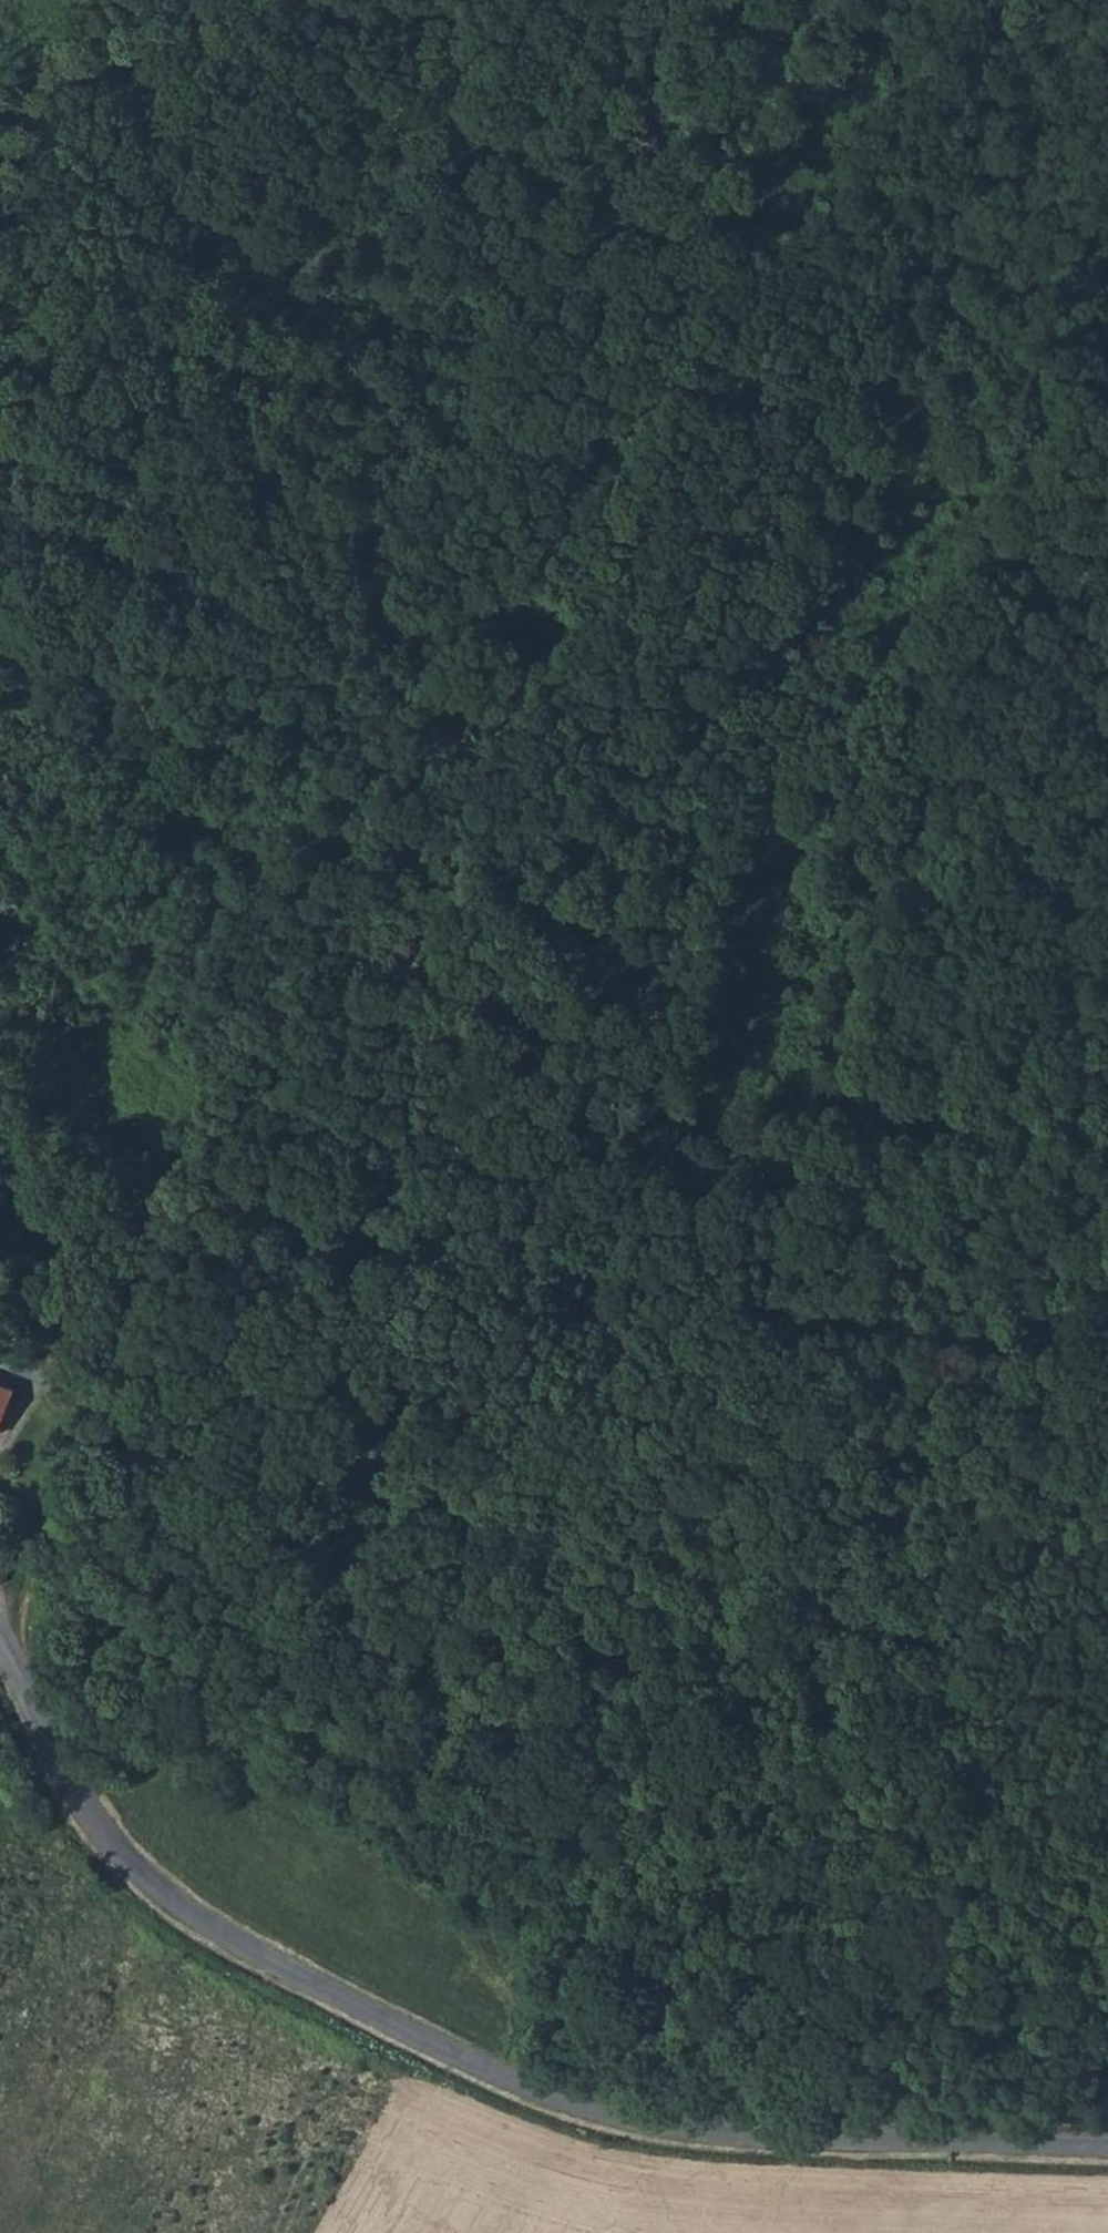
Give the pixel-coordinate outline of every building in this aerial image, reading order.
[(17,1393),(0,1386),(0,1434),(17,1393)]
